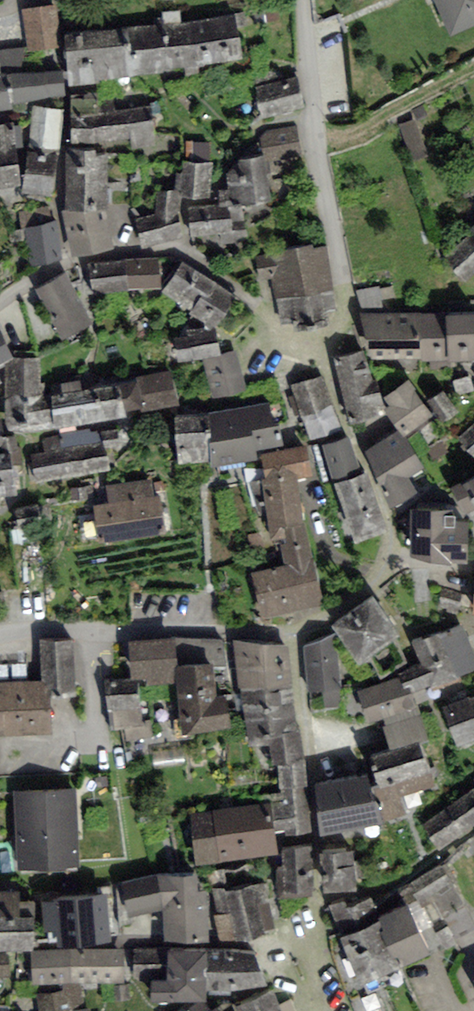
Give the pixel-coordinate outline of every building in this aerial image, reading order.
[(454,30),(473,21),(473,0),(440,0),(454,30)] [(27,15),(32,54),(57,51),(51,11),(27,15)] [(238,15),(212,18),(217,64),(243,61),(238,15)] [(212,18),(191,21),(197,66),(217,64),(212,18)] [(191,21),(157,25),(154,25),(160,71),(185,68),(186,76),(198,75),(197,66),(191,21)] [(154,25),(122,29),(128,77),(160,73),(160,71),(154,25)] [(122,29),(92,32),(97,80),(128,77),(122,29)] [(92,32),(64,35),(70,86),(98,83),(97,80),(92,32)] [(62,98),(59,74),(8,79),(7,69),(0,70),(0,110),(13,108),(12,103),(62,98)] [(257,92),(264,120),(304,110),(298,82),(257,92)] [(151,108),(70,116),(73,144),(130,138),(132,149),(155,147),(151,108)] [(55,192),(63,114),(32,111),(29,147),(22,146),(17,189),(55,192)] [(414,121),(402,125),(414,157),(426,153),(414,121)] [(17,189),(22,146),(19,127),(0,129),(0,191),(17,189)] [(294,128),(263,133),(267,156),(298,150),(294,128)] [(96,155),(96,149),(66,149),(65,182),(107,183),(107,155),(96,155)] [(227,184),(230,207),(272,200),(265,157),(234,162),(237,183),(227,184)] [(184,166),(182,196),(207,198),(209,168),(184,166)] [(106,212),(107,183),(65,182),(65,211),(106,212)] [(138,226),(145,249),(186,234),(182,209),(181,198),(163,194),(162,216),(138,226)] [(190,209),(192,233),(220,231),(221,241),(240,240),(239,235),(237,229),(228,226),(226,205),(190,209)] [(65,211),(62,211),(71,259),(113,249),(106,212),(65,211)] [(33,231),(37,267),(59,265),(56,228),(33,231)] [(471,229),(442,254),(465,280),(473,273),(473,232),(471,229)] [(324,242),(271,251),(272,255),(260,257),(263,275),(276,273),(283,314),(296,312),(298,325),(329,319),(326,305),(335,304),(324,242)] [(126,259),(127,289),(160,287),(159,258),(126,259)] [(127,289),(126,259),(88,263),(92,294),(127,291),(127,289)] [(182,262),(166,288),(217,325),(234,297),(182,262)] [(66,274),(40,288),(65,332),(91,317),(66,274)] [(378,287),(360,290),(362,305),(381,302),(378,287)] [(420,313),(421,358),(421,363),(473,362),(473,312),(420,313)] [(371,358),(421,358),(420,313),(360,315),(371,358)] [(5,362),(13,358),(0,331),(0,364),(5,362)] [(174,339),(178,363),(202,359),(220,356),(220,354),(216,331),(174,339)] [(236,350),(220,354),(220,356),(202,359),(213,400),(247,391),(236,350)] [(364,352),(333,359),(340,390),(372,382),(364,352)] [(5,362),(5,400),(40,396),(40,358),(13,358),(5,362)] [(138,382),(119,385),(124,412),(141,409),(141,413),(179,406),(173,370),(137,377),(138,382)] [(321,376),(294,385),(312,436),(339,426),(321,376)] [(378,380),(372,382),(340,390),(349,424),(387,414),(386,409),(378,380)] [(398,429),(405,437),(435,415),(408,380),(383,398),(390,406),(386,409),(387,414),(398,429)] [(51,395),(55,427),(126,419),(124,412),(119,385),(82,391),(81,381),(61,384),(63,393),(51,395)] [(455,408),(443,390),(430,399),(442,417),(455,408)] [(40,396),(5,400),(7,432),(55,427),(51,395),(40,396)] [(270,403),(246,406),(256,451),(284,446),(278,421),(272,422),(270,403)] [(210,463),(210,467),(258,461),(256,451),(246,406),(209,413),(211,439),(209,439),(210,463)] [(209,413),(174,417),(178,466),(210,463),(209,439),(211,439),(209,413)] [(0,420),(0,448),(14,447),(12,435),(3,436),(1,420),(0,420)] [(473,451),(473,424),(461,434),(473,451)] [(46,450),(33,453),(37,479),(109,467),(104,442),(115,440),(113,428),(45,439),(46,450)] [(365,452),(391,509),(418,494),(409,479),(424,469),(405,437),(398,429),(365,452)] [(349,435),(326,443),(356,534),(384,525),(366,469),(360,470),(349,435)] [(313,556),(297,474),(312,471),(305,445),(263,453),(267,477),(251,481),(257,503),(267,501),(273,533),(285,532),(287,541),(283,541),(288,561),(313,556)] [(0,451),(0,489),(13,488),(10,450),(0,451)] [(452,486),(468,515),(473,512),(473,475),(452,486)] [(120,503),(98,506),(103,539),(164,530),(159,497),(151,498),(149,480),(117,485),(120,503)] [(413,505),(412,550),(445,555),(465,555),(466,519),(452,519),(452,506),(413,505)] [(313,558),(256,572),(265,613),(322,599),(313,558)] [(460,594),(444,589),(440,603),(456,607),(460,594)] [(373,592),(334,620),(359,656),(398,629),(373,592)] [(398,676),(404,690),(411,688),(417,687),(420,692),(432,686),(436,693),(463,683),(463,677),(473,672),(473,650),(462,626),(412,641),(421,665),(398,676)] [(335,631),(304,644),(306,669),(308,668),(309,687),(339,684),(335,631)] [(176,639),(128,643),(131,678),(132,683),(138,682),(138,687),(176,684),(175,667),(178,667),(178,665),(176,639)] [(224,640),(176,639),(178,665),(213,666),(225,666),(224,640)] [(234,640),(237,668),(290,666),(287,644),(234,640)] [(76,642),(39,644),(41,682),(49,682),(50,700),(78,698),(76,642)] [(217,696),(213,666),(178,665),(178,667),(175,667),(176,684),(181,735),(230,728),(227,695),(217,696)] [(237,668),(239,690),(294,687),(290,666),(237,668)] [(398,676),(358,691),(368,725),(384,720),(391,744),(426,732),(411,688),(404,690),(398,676)] [(112,712),(114,730),(125,729),(126,741),(154,738),(152,721),(142,722),(138,687),(138,682),(132,683),(131,678),(104,681),(108,712),(112,712)] [(0,684),(0,738),(52,736),(50,700),(49,682),(41,682),(0,684)] [(239,690),(244,720),(295,716),(294,687),(239,690)] [(468,697),(442,707),(457,748),(473,741),(473,713),(469,699),(468,697)] [(244,720),(248,747),(270,745),(301,743),(299,724),(296,725),(295,716),(244,720)] [(420,740),(370,755),(388,814),(406,808),(400,790),(432,780),(420,740)] [(306,786),(301,743),(270,745),(272,766),(278,765),(280,790),(306,786)] [(377,817),(365,773),(317,783),(324,828),(377,817)] [(312,833),(306,786),(280,790),(280,793),(261,795),(262,805),(271,804),(275,831),(284,830),(285,837),(312,833)] [(76,790),(14,792),(17,869),(80,866),(76,790)] [(424,823),(440,845),(473,823),(473,791),(424,823)] [(262,805),(213,812),(220,863),(278,855),(275,831),(271,804),(262,805)] [(220,863),(219,861),(213,812),(189,816),(196,866),(220,863)] [(352,847),(322,849),(326,885),(354,883),(352,847)] [(310,848),(285,849),(285,897),(311,896),(310,848)] [(419,901),(423,908),(435,901),(457,940),(473,930),(473,929),(453,884),(456,882),(447,863),(399,888),(407,905),(419,901)] [(164,912),(164,943),(210,943),(208,891),(199,892),(197,871),(163,874),(164,912)] [(128,917),(164,912),(163,874),(122,882),(128,917)] [(259,885),(218,893),(225,937),(269,928),(259,885)] [(34,950),(34,901),(20,902),(20,892),(0,892),(0,951),(34,950)] [(108,894),(55,898),(55,903),(58,931),(59,948),(112,944),(108,894)] [(345,900),(329,907),(342,937),(376,922),(381,920),(380,917),(372,899),(349,909),(345,900)] [(58,931),(55,903),(42,904),(45,932),(58,931)] [(407,906),(380,917),(381,920),(376,922),(397,970),(429,956),(407,906)] [(397,970),(376,922),(342,937),(340,938),(360,985),(397,970)] [(163,948),(133,949),(134,979),(163,979),(163,948)] [(125,949),(70,950),(71,984),(125,983),(125,949)] [(207,949),(168,949),(167,981),(151,980),(151,1004),(206,1003),(206,990),(207,949)] [(253,951),(207,949),(206,990),(267,989),(253,951)] [(31,952),(32,985),(71,984),(70,950),(36,951),(31,952)] [(10,978),(8,954),(0,954),(0,979),(10,978)] [(36,995),(40,1010),(90,1010),(85,1010),(82,989),(36,995)] [(226,1010),(280,1010),(271,990),(226,1010)]
